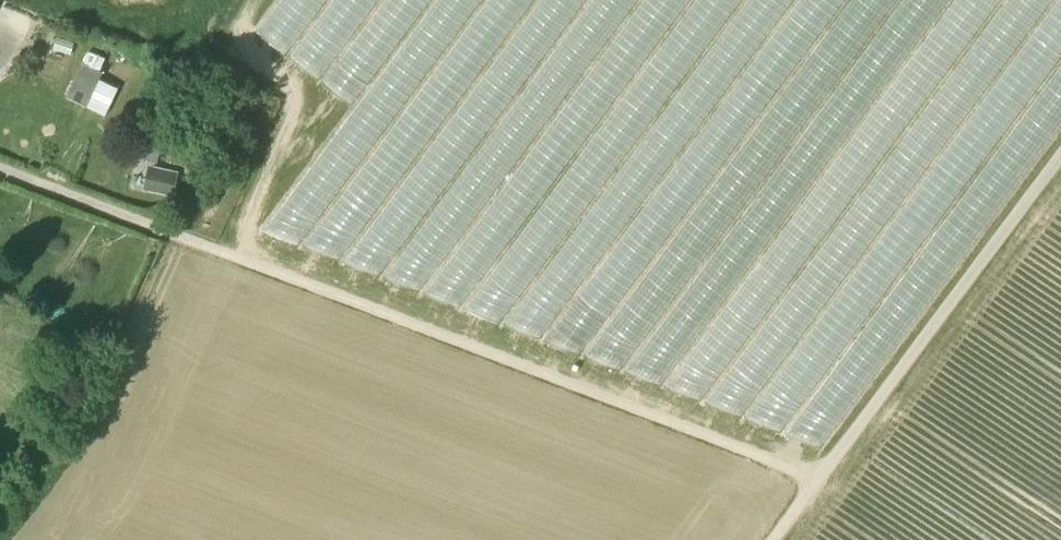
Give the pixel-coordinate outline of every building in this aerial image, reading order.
[(83,63),(67,98),(83,105),(99,71),(83,63)] [(177,174),(151,168),(146,189),(172,195),(177,174)]
